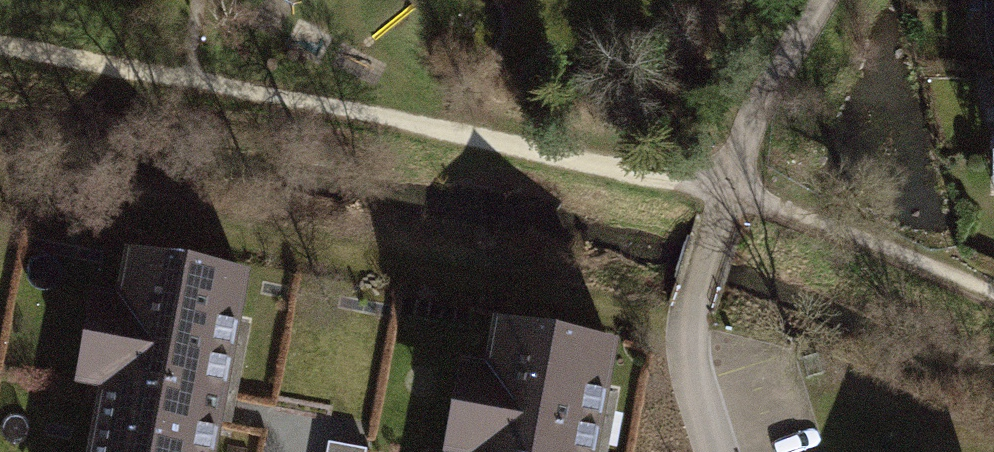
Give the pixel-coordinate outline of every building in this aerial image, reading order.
[(238,277),(109,253),(101,294),(74,289),(55,391),(82,396),(72,451),(205,451),(214,406),(238,277)] [(481,323),(473,364),(442,359),(425,451),(591,451),(611,348),(481,323)] [(359,449),(319,442),(317,451),(358,451),(359,449)]
